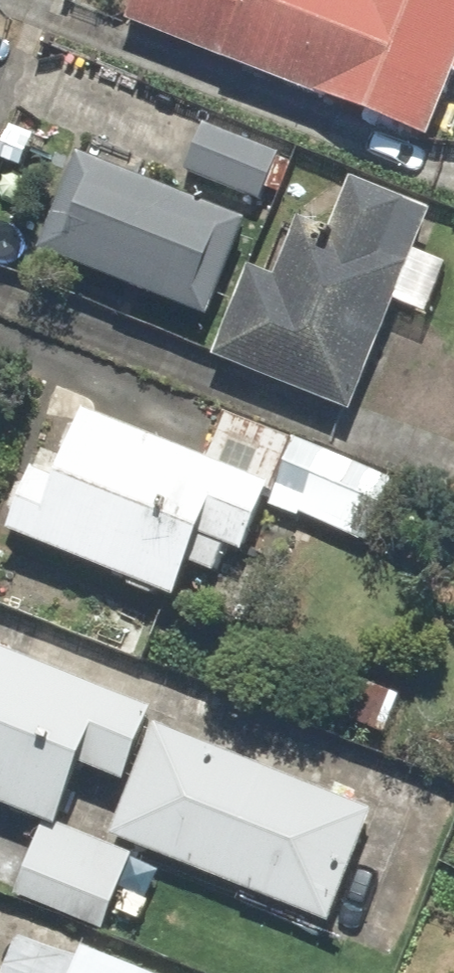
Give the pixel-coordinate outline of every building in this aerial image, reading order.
[(221,52),(218,59),(424,145),(453,73),(453,0),(127,0),(122,15),(221,52)] [(186,172),(260,205),(280,160),(206,127),(186,172)] [(79,161),(45,254),(207,313),(241,219),(79,161)] [(217,362),(239,370),(236,378),(306,407),(307,403),(353,420),(430,223),(341,189),(325,230),(301,221),(275,282),(248,273),(217,362)] [(279,483),(44,398),(0,518),(0,531),(166,591),(186,537),(251,561),(279,483)] [(81,779),(126,795),(155,713),(124,703),(107,691),(0,654),(0,805),(64,827),(81,779)] [(162,729),(119,838),(329,922),(373,813),(162,729)] [(97,931),(123,867),(36,832),(11,897),(97,931)] [(89,953),(81,972),(140,972),(89,953)]
